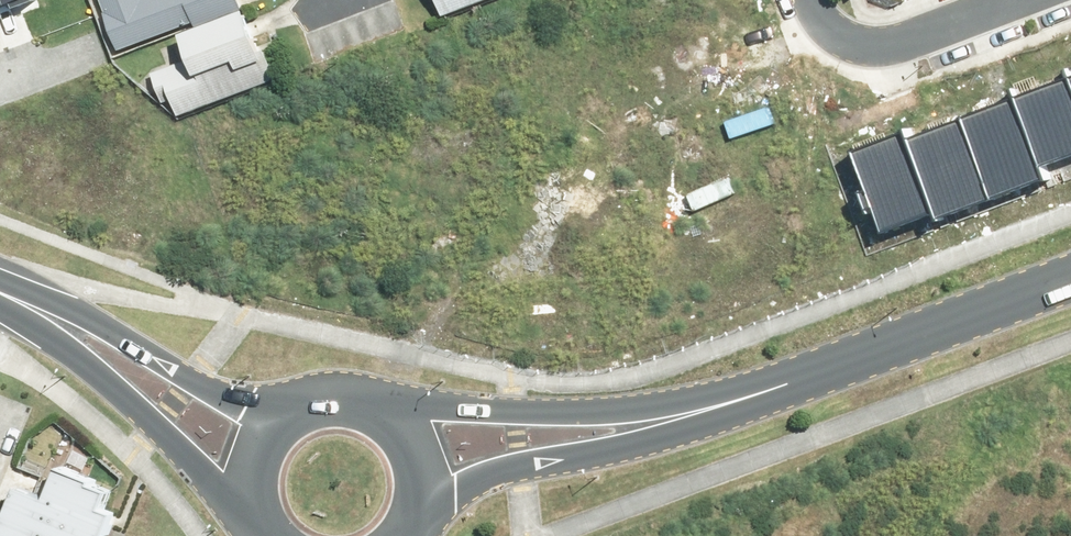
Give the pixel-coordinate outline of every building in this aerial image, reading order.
[(118,44),(234,0),(101,0),(118,44)] [(451,15),(492,0),(446,0),(451,15)] [(175,101),(182,120),(278,83),(251,13),(188,37),(197,62),(156,77),(167,104),(175,101)] [(1070,152),(1070,72),(1019,91),(1046,161),(1070,152)] [(997,193),(1050,173),(1046,161),(1019,91),(966,111),(997,193)] [(944,213),(997,193),(966,111),(913,131),(941,207),(944,213)] [(888,227),(941,207),(913,131),(860,152),(888,227)] [(122,513),(107,508),(115,484),(62,467),(53,494),(25,486),(11,530),(28,535),(115,535),(122,513)]
